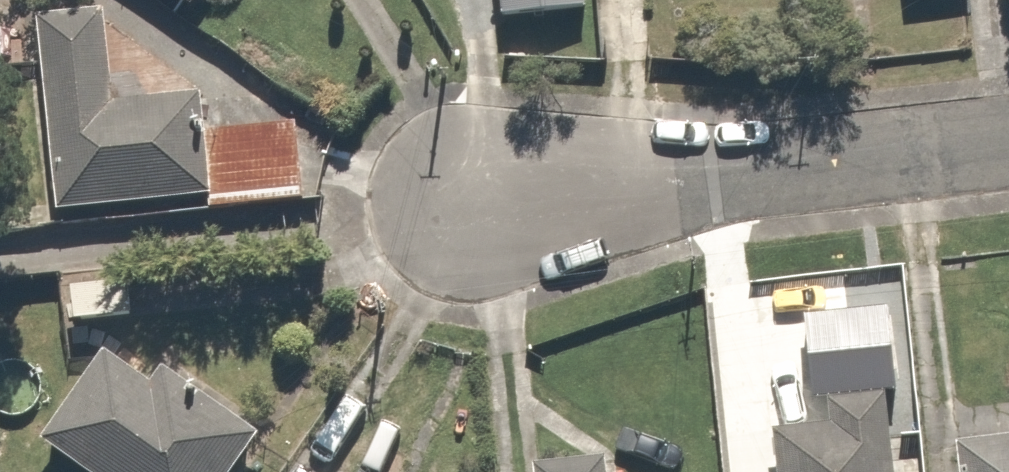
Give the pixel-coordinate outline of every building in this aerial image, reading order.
[(468,39),(574,35),(573,0),(467,0),(468,39)] [(885,14),(940,15),(940,0),(885,0),(885,14)] [(103,35),(37,37),(42,227),(195,223),(192,127),(106,129),(103,35)] [(300,127),(207,126),(206,228),(300,228),(300,127)] [(34,471),(241,471),(264,438),(161,369),(143,397),(102,370),(34,471)] [(990,376),(999,461),(942,466),(943,471),(1008,471),(1008,374),(990,376)] [(869,395),(819,401),(825,441),(754,451),(757,471),(880,471),(869,395)]
